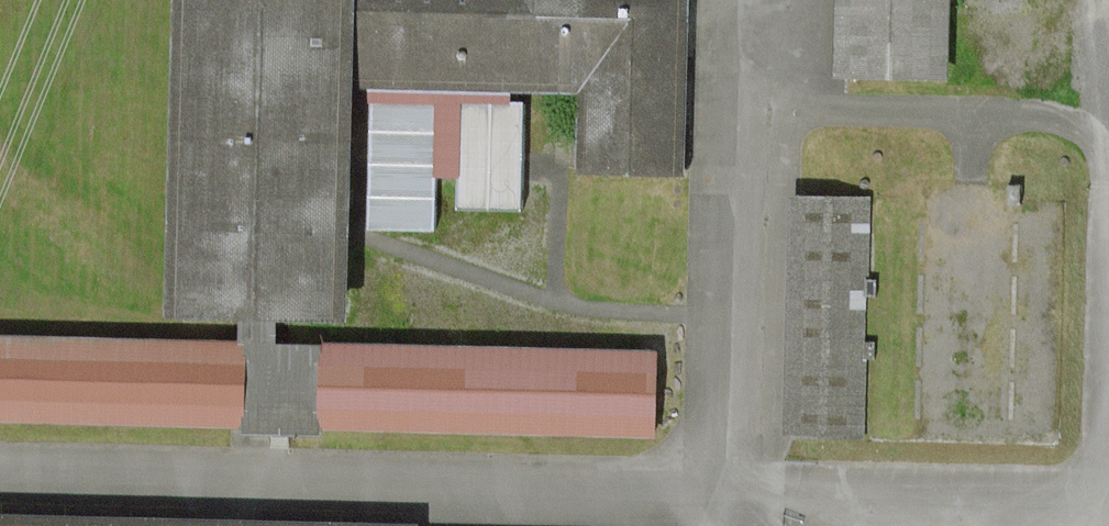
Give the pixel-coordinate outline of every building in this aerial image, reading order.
[(346,87),(588,93),(586,172),(674,174),(677,14),(678,0),(181,0),(175,303),(342,306),(346,87)] [(823,76),(935,78),(937,0),(824,0),(823,76)] [(779,197),(774,434),(855,436),(860,199),(779,197)] [(231,432),(233,341),(0,336),(0,427),(231,432)] [(314,342),(312,433),(644,439),(646,349),(314,342)] [(404,507),(404,489),(0,480),(0,525),(403,525),(404,507)]
